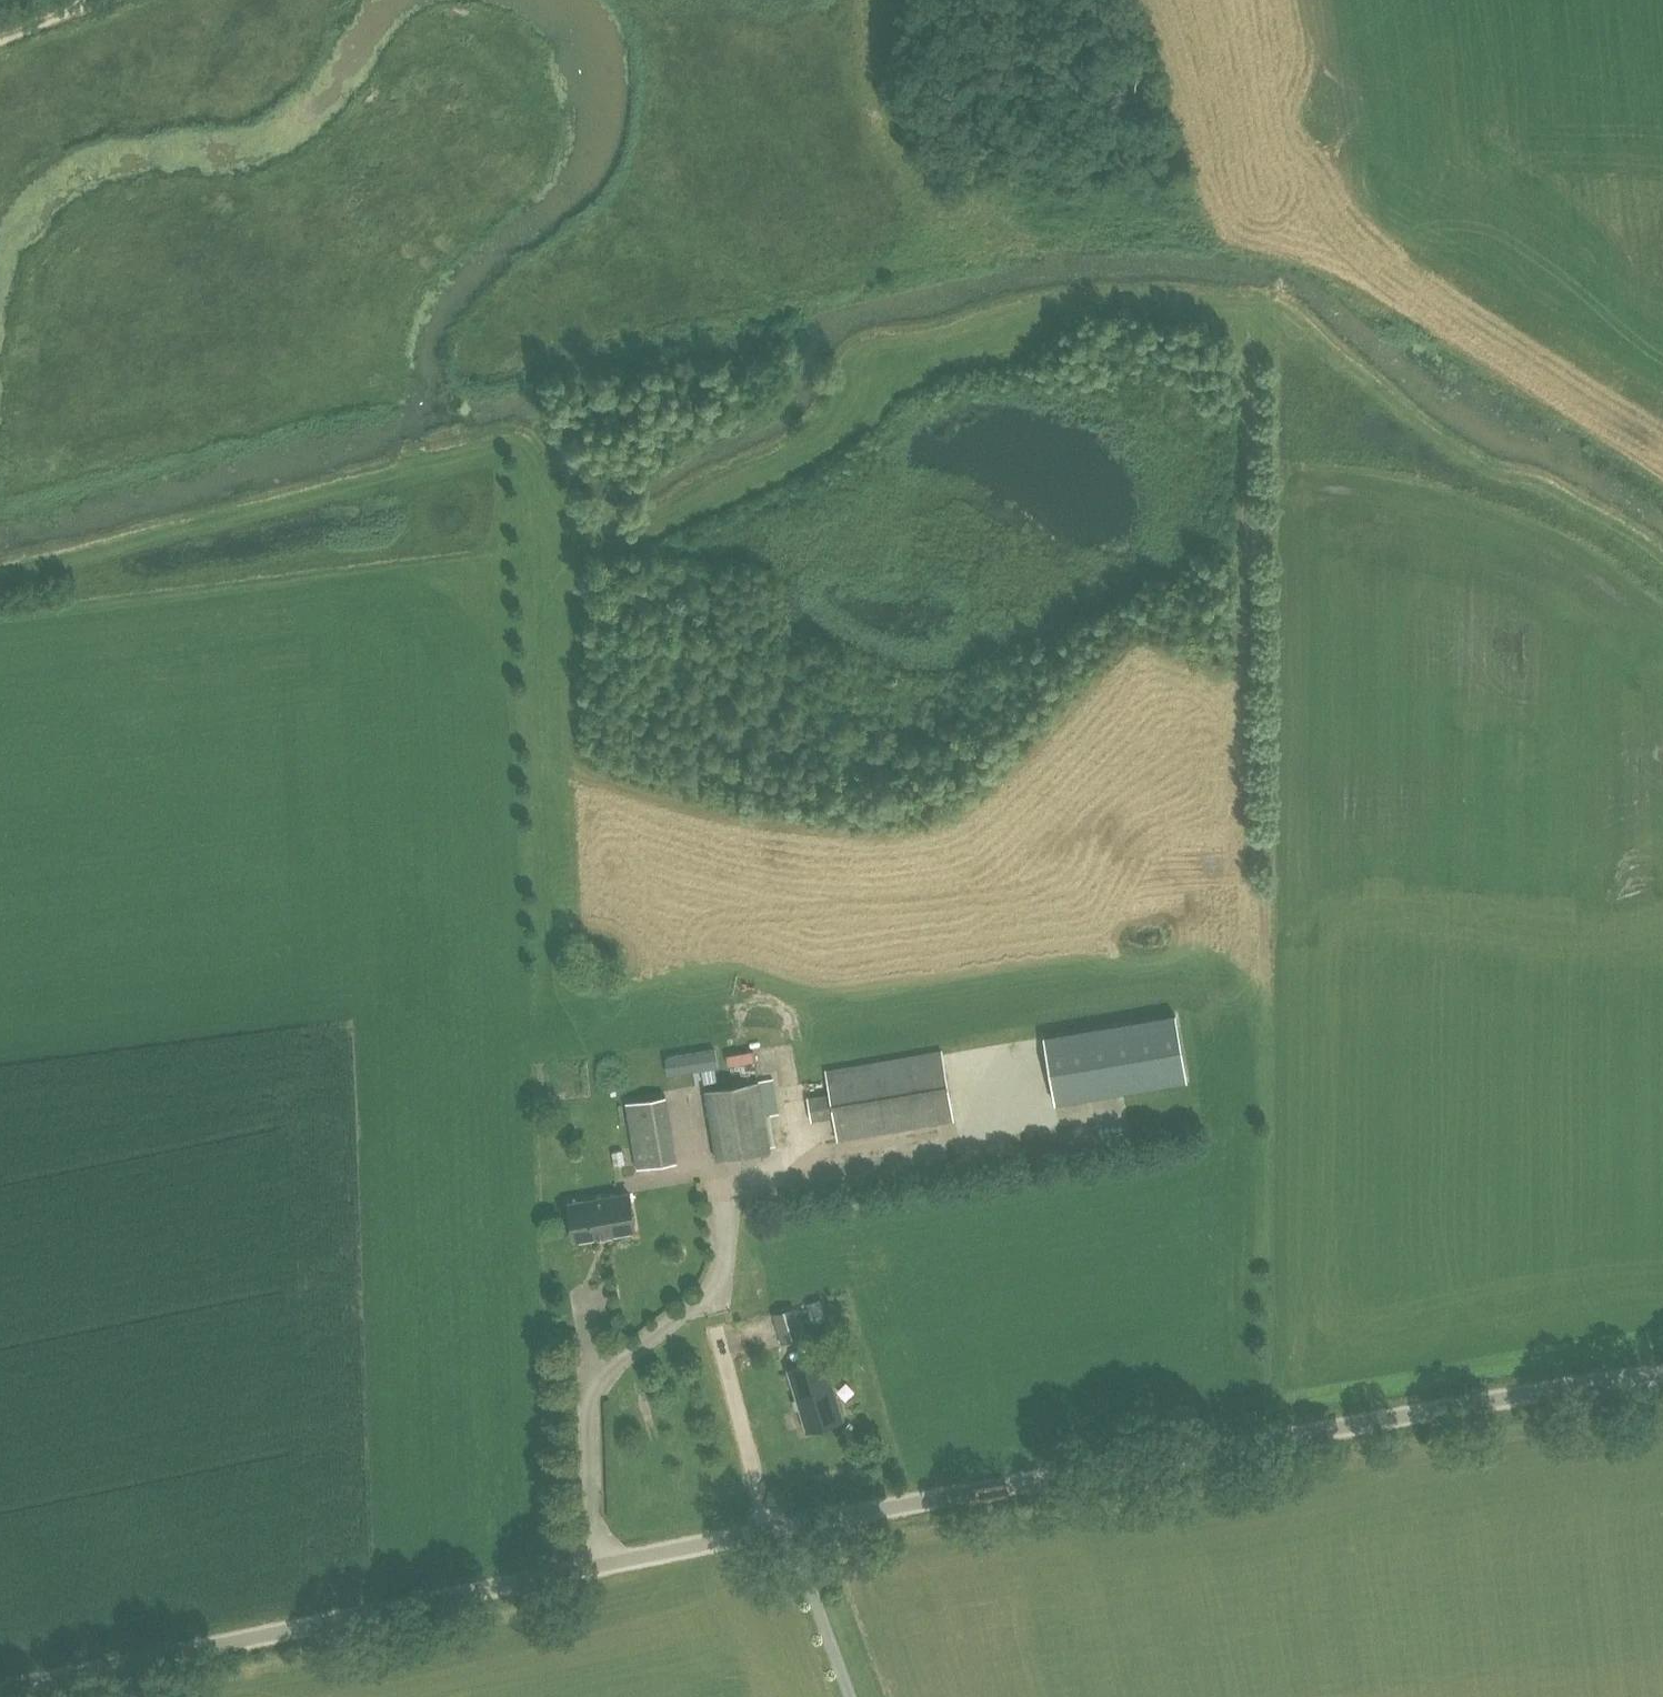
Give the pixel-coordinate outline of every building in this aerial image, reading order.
[(1047,1036),(1059,1102),(1191,1079),(1178,1014),(1047,1036)] [(742,1072),(761,1064),(755,1048),(735,1056),(742,1072)] [(833,1116),(837,1140),(955,1120),(942,1048),(825,1068),(829,1091),(807,1095),(812,1120),(833,1116)] [(715,1049),(666,1056),(669,1074),(702,1069),(704,1081),(717,1079),(715,1067),(717,1066),(715,1049)] [(706,1089),(717,1159),(770,1150),(759,1080),(706,1089)] [(624,1101),(635,1167),(677,1160),(666,1094),(624,1101)] [(569,1202),(575,1238),(635,1228),(628,1192),(569,1202)] [(605,1249),(605,1237),(582,1238),(582,1250),(605,1249)] [(773,1312),(781,1342),(804,1336),(795,1305),(773,1312)] [(789,1368),(807,1428),(842,1417),(824,1357),(789,1368)]
